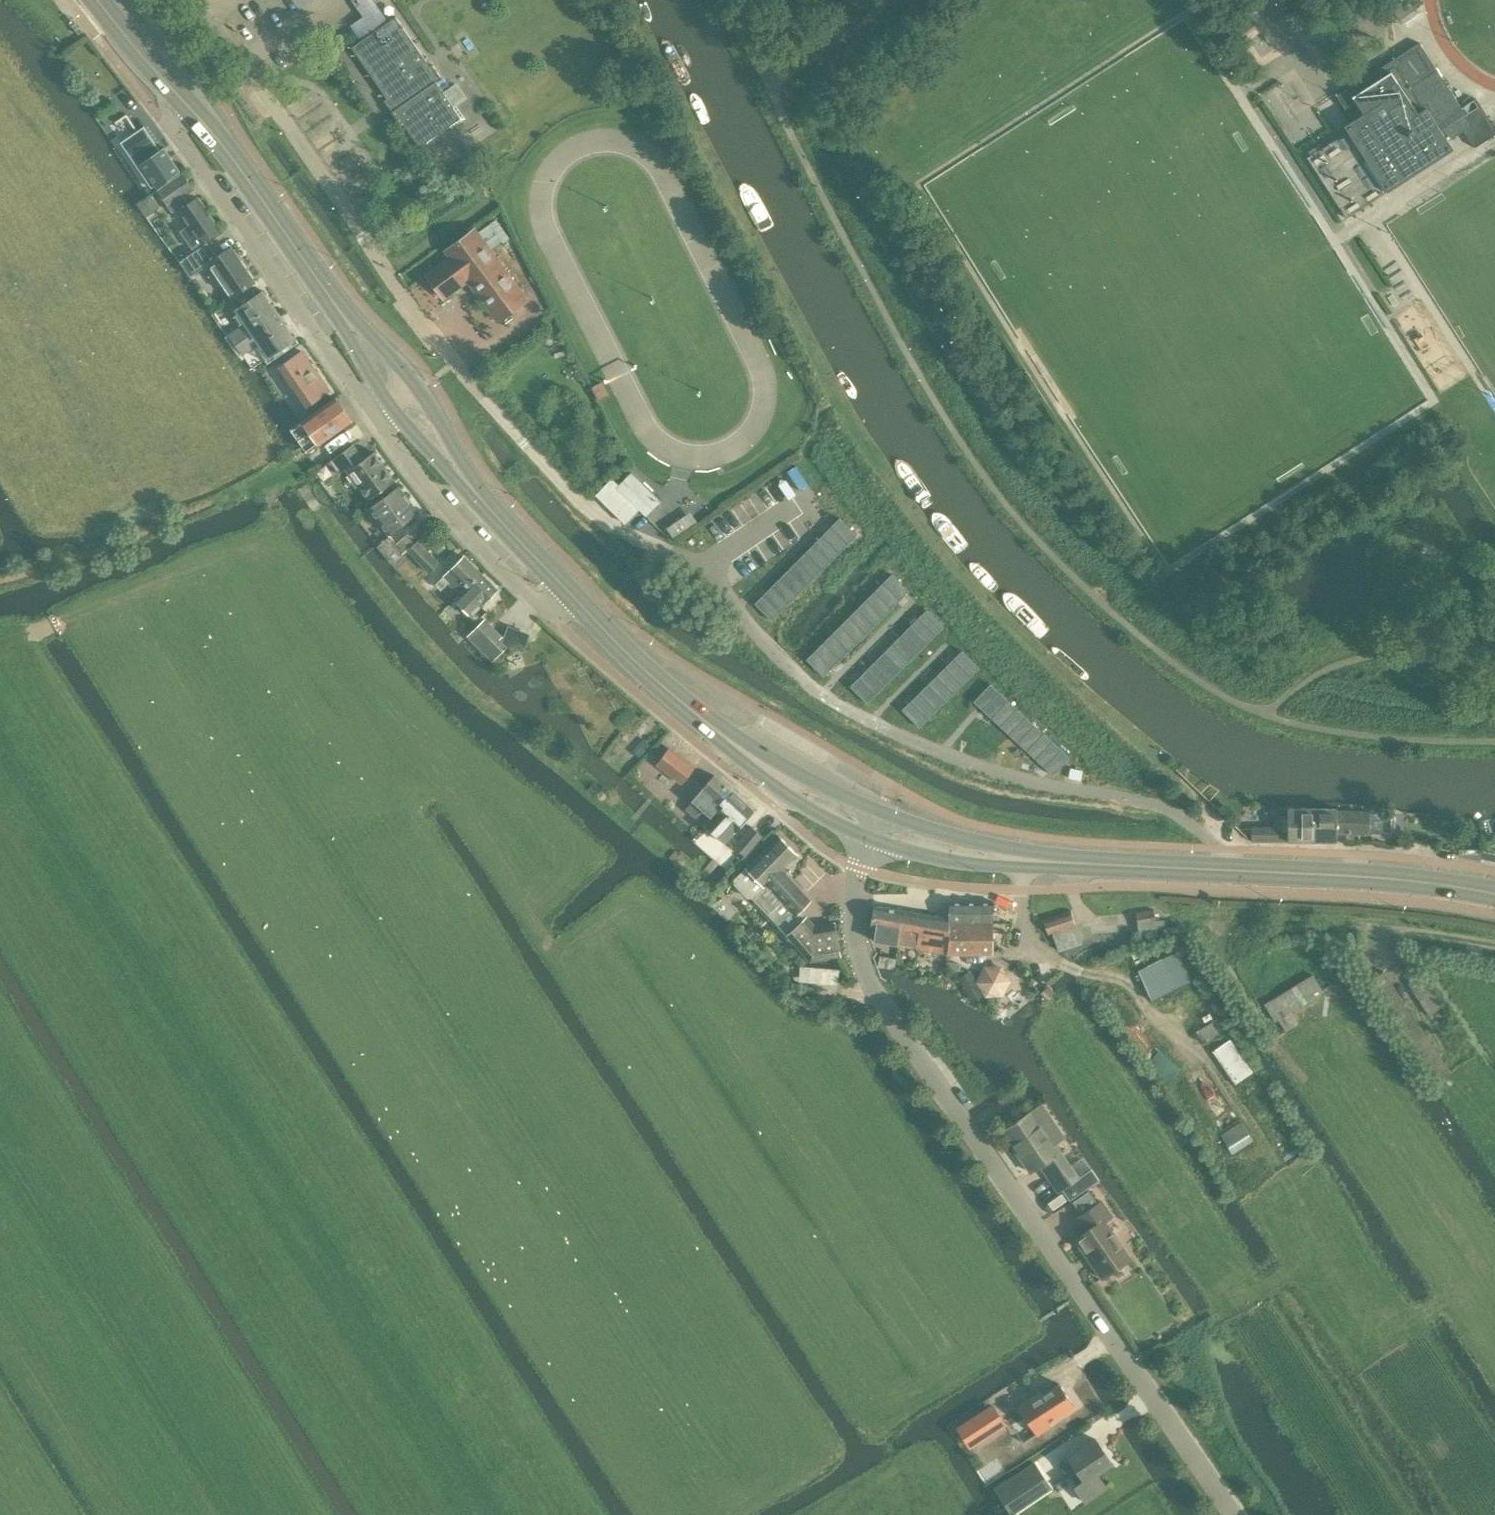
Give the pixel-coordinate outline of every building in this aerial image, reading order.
[(1399,19),(1399,20),(1403,18),(1419,7),(1415,0),(1386,0),(1399,19)] [(395,16),(373,31),(351,47),(394,109),(391,111),(416,147),(415,148),(416,149),(426,142),(428,145),(440,136),(438,133),(449,125),(451,128),(465,118),(455,104),(453,105),(436,81),(441,78),(432,64),(429,66),(395,16)] [(1460,107),(1433,67),(1417,42),(1393,58),(1351,85),(1335,96),(1352,121),(1344,126),(1387,192),(1391,189),(1443,155),(1451,149),(1453,148),(1447,141),(1464,130),(1475,147),(1494,134),(1494,126),(1476,97),(1460,107)] [(133,134),(120,142),(122,144),(123,143),(131,156),(151,186),(150,186),(152,188),(155,186),(156,188),(181,171),(164,147),(160,150),(154,142),(144,126),(133,134)] [(1338,138),(1307,157),(1346,218),(1376,199),(1377,198),(1338,138)] [(181,173),(166,183),(167,183),(158,189),(169,206),(174,203),(190,225),(181,231),(193,248),(220,229),(198,197),(187,205),(182,198),(193,190),(181,173)] [(526,300),(474,230),(474,229),(446,250),(451,257),(427,275),(443,297),(457,287),(457,283),(469,274),(478,287),(476,290),(499,321),(526,300)] [(207,243),(190,254),(180,261),(190,276),(209,263),(232,297),(255,281),(231,246),(216,257),(207,243)] [(235,344),(278,315),(262,291),(237,308),(246,322),(229,334),(235,344)] [(269,355),(294,339),(278,315),(235,344),(242,354),(260,342),(269,355)] [(319,410),(333,399),(327,391),(329,390),(302,351),(281,366),(306,402),(296,409),(303,420),(304,421),(319,410)] [(592,387),(599,400),(608,395),(602,383),(592,387)] [(307,452),(351,421),(334,398),(333,399),(319,410),(304,421),(303,420),(291,429),(307,452)] [(363,460),(353,446),(352,445),(329,462),(338,474),(345,469),(368,500),(394,481),(373,452),(363,460)] [(597,495),(596,496),(598,497),(625,523),(629,519),(632,516),(638,510),(645,516),(646,516),(648,513),(660,501),(631,473),(627,477),(625,479),(619,485),(613,479),(597,495)] [(388,535),(418,513),(398,487),(369,509),(388,535)] [(673,538),(692,525),(692,524),(686,515),(666,528),(672,537),(673,538)] [(840,515),(755,601),(772,618),(857,532),(840,515)] [(408,551),(415,545),(406,536),(397,545),(390,537),(378,547),(392,564),(406,550),(408,551)] [(418,542),(415,545),(408,551),(429,573),(439,563),(418,542)] [(464,557),(436,585),(441,590),(448,583),(459,595),(460,595),(481,574),(464,557)] [(892,571),(807,657),(824,674),(909,588),(892,571)] [(459,595),(455,599),(465,610),(476,620),(485,611),(482,607),(481,606),(497,590),(481,574),(460,595),(459,595)] [(927,607),(851,684),(868,701),(945,624),(927,607)] [(499,639),(501,636),(485,620),(468,637),(492,661),(506,647),(499,639)] [(906,705),(902,710),(919,727),(976,671),(979,668),(962,650),(957,655),(954,659),(947,665),(937,675),(927,685),(913,698),(906,705)] [(990,684),(974,702),(978,706),(983,710),(994,721),(1037,761),(1049,772),(1053,775),(1070,757),(990,684)] [(695,768),(669,748),(656,765),(682,784),(695,768)] [(692,802),(686,809),(696,819),(702,811),(711,819),(723,806),(719,803),(731,791),(714,775),(690,801),(692,802)] [(711,819),(705,826),(724,843),(734,831),(736,832),(754,811),(746,804),(731,791),(719,803),(723,806),(711,819)] [(1279,810),(1279,828),(1252,828),(1252,842),(1313,842),(1313,810),(1279,810)] [(1313,810),(1313,842),(1337,842),(1337,834),(1369,835),(1369,813),(1337,812),(1337,810),(1313,810)] [(745,856),(762,836),(752,827),(735,847),(745,856)] [(811,899),(782,869),(797,855),(778,836),(746,867),(734,879),(734,884),(747,898),(750,898),(752,896),(769,913),(789,934),(812,959),(842,954),(836,922),(817,925),(808,916),(807,917),(800,910),(811,899)] [(1475,849),(1473,859),(1481,861),(1483,849),(1475,849)] [(947,937),(947,953),(993,952),(993,901),(949,901),(949,917),(950,917),(950,922),(954,922),(954,937),(947,937)] [(895,931),(899,909),(875,906),(872,926),(873,926),(873,931),(876,932),(875,940),(897,944),(899,932),(895,931)] [(899,932),(897,944),(917,947),(917,948),(947,953),(947,937),(954,937),(954,922),(950,922),(950,917),(949,917),(899,909),(895,931),(899,932)] [(1140,933),(1158,930),(1154,909),(1136,912),(1140,933)] [(1059,950),(1083,942),(1071,910),(1044,920),(1051,939),(1055,937),(1059,950)] [(1142,949),(1131,954),(1152,1001),(1177,989),(1192,982),(1178,951),(1162,958),(1149,965),(1142,949)] [(880,955),(878,965),(895,968),(896,958),(880,955)] [(1009,984),(1000,968),(983,968),(976,980),(974,984),(982,996),(983,998),(1001,998),(1009,984)] [(982,996),(974,984),(976,980),(972,970),(958,977),(971,1002),(982,996)] [(1289,1012),(1323,991),(1313,974),(1264,1003),(1275,1021),(1278,1019),(1285,1031),(1297,1024),(1289,1012)] [(1204,1043),(1219,1033),(1212,1022),(1197,1032),(1204,1043)] [(1235,1084),(1252,1072),(1230,1039),(1213,1051),(1235,1084)] [(1042,1105),(1002,1132),(1003,1133),(1007,1130),(1023,1154),(1019,1156),(1030,1171),(1030,1172),(1041,1165),(1050,1178),(1049,1178),(1050,1179),(1059,1192),(1062,1190),(1070,1200),(1095,1183),(1099,1180),(1092,1168),(1084,1157),(1070,1166),(1070,1165),(1070,1164),(1069,1164),(1050,1136),(1059,1130),(1042,1105)] [(1260,1134),(1242,1112),(1221,1130),(1238,1151),(1260,1134)] [(1103,1278),(1131,1259),(1105,1221),(1112,1216),(1103,1203),(1080,1219),(1088,1230),(1075,1238),(1103,1278)] [(1023,1417),(1025,1416),(1037,1434),(1050,1426),(1047,1422),(1074,1405),(1060,1384),(1043,1395),(1041,1391),(1017,1407),(1023,1417)] [(990,1407),(958,1428),(970,1446),(1004,1425),(992,1406),(990,1407)] [(1069,1458),(1060,1464),(1068,1476),(1070,1475),(1077,1470),(1084,1480),(1077,1485),(1074,1486),(1084,1502),(1103,1489),(1106,1487),(1096,1473),(1112,1463),(1096,1439),(1069,1457),(1069,1458)] [(1034,1463),(996,1489),(1012,1513),(1050,1488),(1034,1463)]
